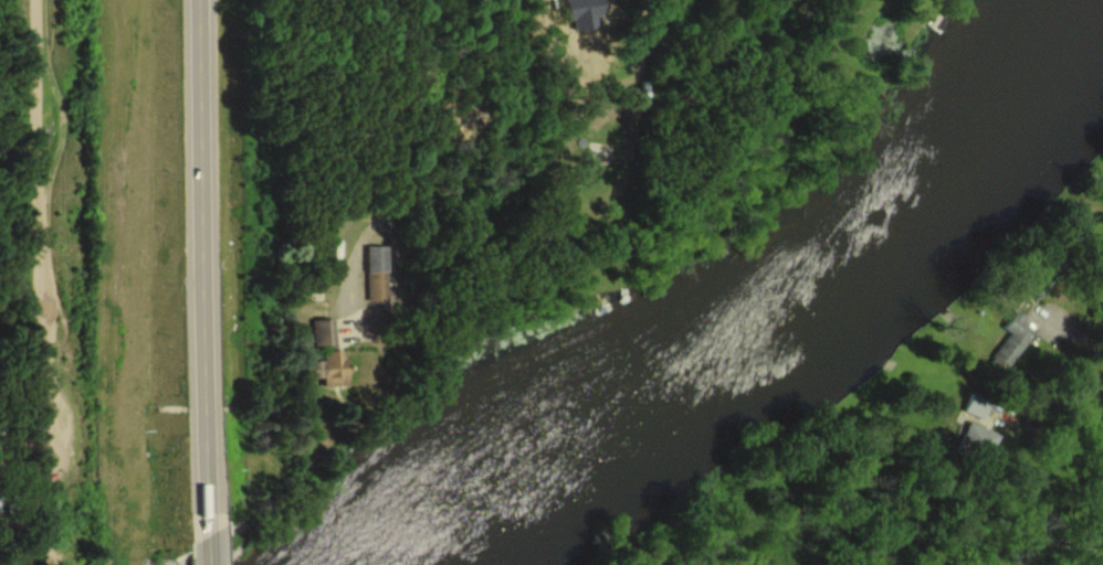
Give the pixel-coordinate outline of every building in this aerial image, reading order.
[(367,304),(389,304),(389,247),(367,247),(367,304)] [(1010,336),(988,363),(1002,375),(1038,331),(1016,313),(1002,330),(1010,336)] [(313,348),(335,348),(335,321),(313,321),(313,348)] [(323,387),(346,387),(346,351),(323,351),(323,363),(307,363),(307,380),(323,380),(323,387)] [(963,411),(983,420),(992,402),(971,392),(963,411)] [(991,464),(999,433),(966,425),(958,456),(991,464)]
